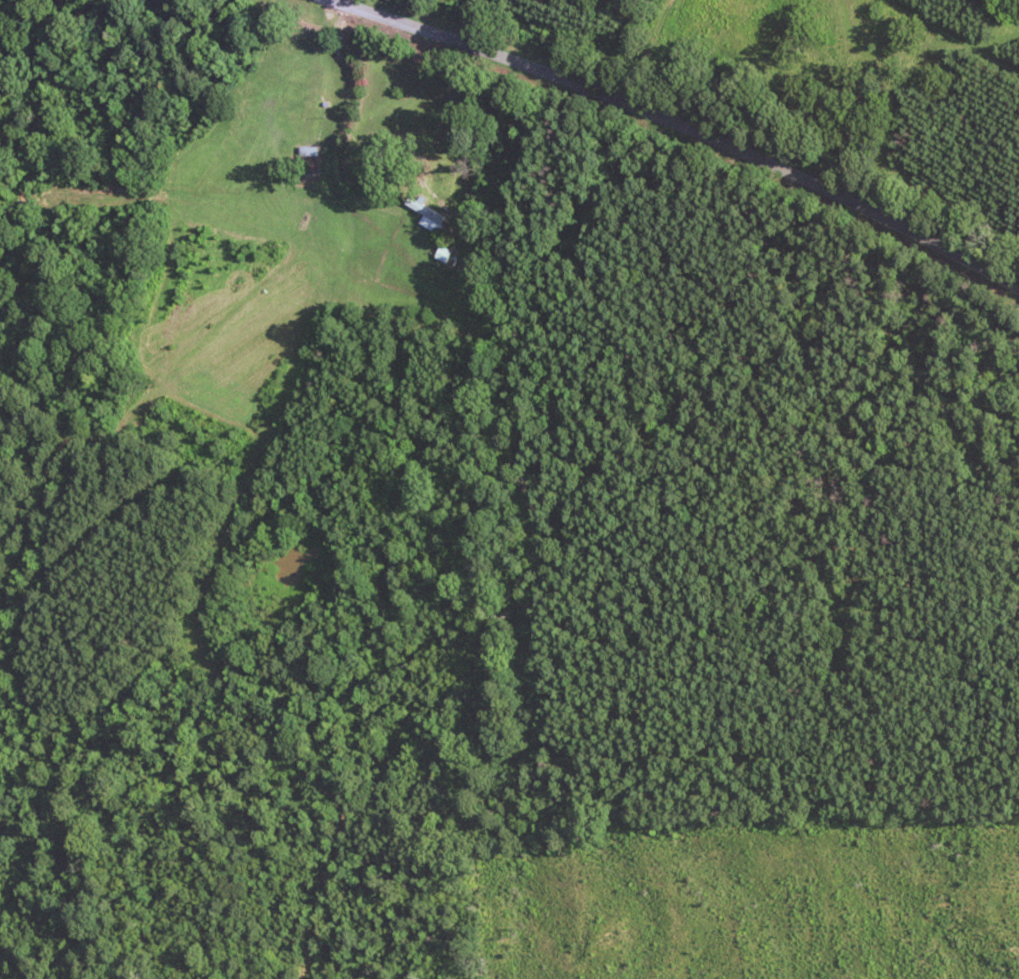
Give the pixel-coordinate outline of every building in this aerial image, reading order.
[(408,204),(426,216),(422,223),(437,232),(446,216),(413,196),(408,204)] [(449,263),(455,251),(444,246),(438,257),(449,263)]
